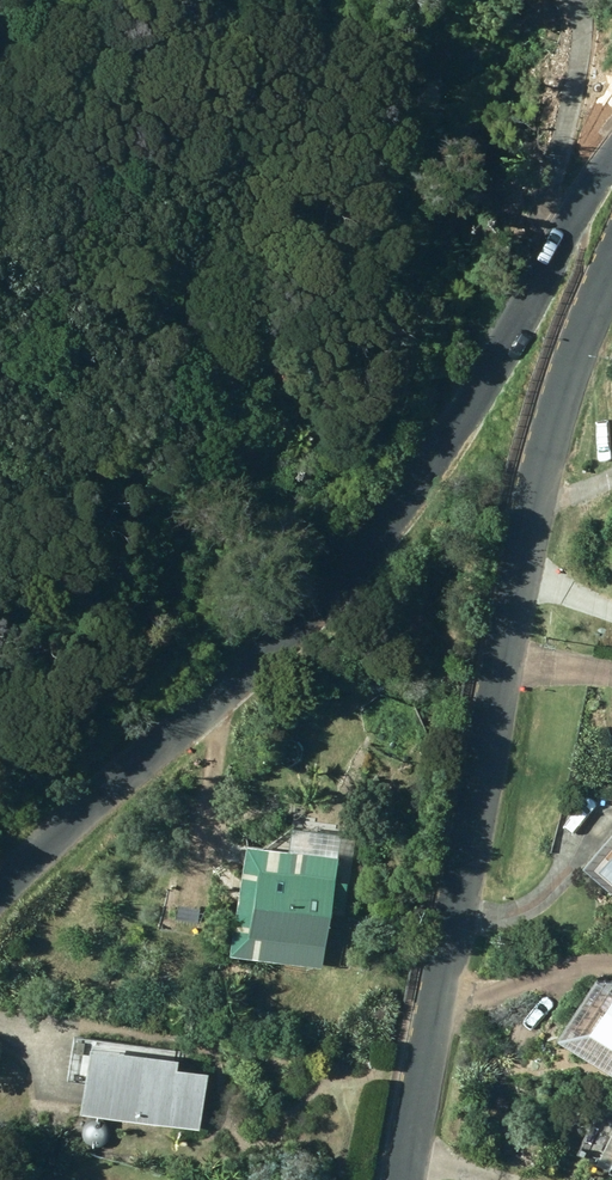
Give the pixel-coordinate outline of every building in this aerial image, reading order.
[(589,873),(611,893),(611,847),(589,873)] [(248,848),(232,960),(325,973),(334,910),(344,911),(348,887),(337,886),(340,862),(248,848)] [(611,989),(580,1044),(607,1060),(609,1056),(611,1058),(611,989)] [(94,1025),(78,1097),(201,1125),(215,1061),(180,1053),(181,1045),(94,1025)] [(601,1135),(586,1164),(603,1174),(602,1176),(609,1179),(611,1179),(611,1141),(601,1135)]
